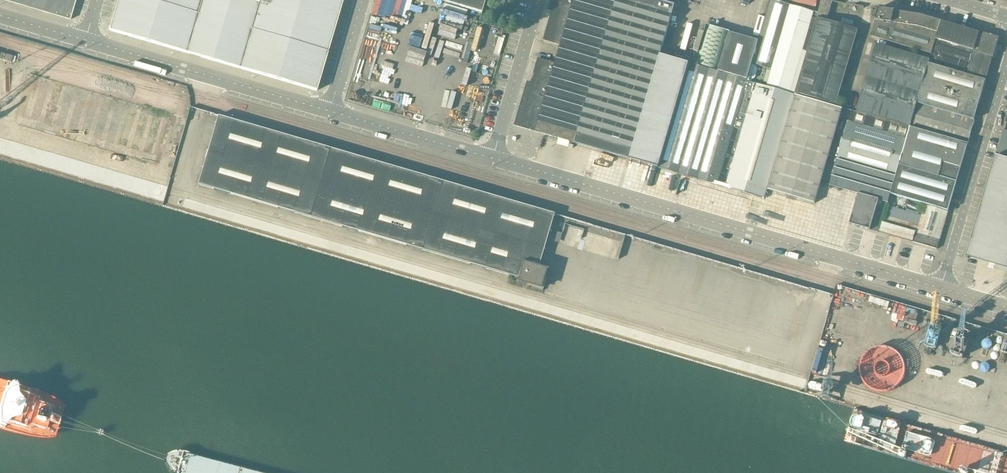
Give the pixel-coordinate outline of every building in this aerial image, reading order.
[(70,20),(76,0),(3,0),(70,20)] [(343,0),(259,0),(258,2),(251,0),(118,0),(109,31),(316,91),(343,0)] [(481,13),(485,0),(437,0),(481,13)] [(548,11),(554,12),(553,17),(550,16),(543,40),(543,41),(561,46),(556,64),(538,58),(537,59),(538,60),(531,83),(533,84),(532,88),(529,87),(517,126),(517,127),(531,131),(531,129),(535,130),(535,132),(630,160),(635,140),(675,5),(658,0),(551,0),(548,11)] [(772,0),(770,0),(758,41),(751,64),(772,70),(791,5),(772,0)] [(817,18),(817,19),(827,21),(832,2),(822,0),(817,18)] [(794,94),(807,52),(803,50),(812,18),(816,19),(818,13),(791,5),(772,70),(767,86),(794,94)] [(931,54),(934,45),(941,22),(941,21),(921,15),(893,11),(878,9),(874,21),(875,21),(870,36),(931,54)] [(827,21),(817,19),(795,93),(835,105),(858,30),(827,21)] [(979,33),(941,22),(934,45),(973,56),(979,33)] [(727,31),(706,25),(695,64),(716,70),(727,31)] [(747,79),(751,64),(758,41),(729,32),(718,71),(747,79)] [(986,81),(998,41),(996,40),(996,37),(979,32),(979,33),(973,56),(934,45),(931,54),(930,60),(929,64),(986,81)] [(857,111),(910,127),(917,104),(929,64),(930,60),(877,44),(857,111)] [(1,53),(0,55),(0,60),(10,63),(12,56),(1,53)] [(660,55),(630,160),(634,161),(659,168),(664,149),(689,64),(660,55)] [(716,185),(733,128),(738,130),(731,152),(726,169),(730,170),(725,188),(764,199),(767,189),(794,95),(756,84),(756,85),(746,82),(747,80),(689,64),(664,149),(659,168),(716,185)] [(986,81),(929,64),(917,104),(974,121),(986,81)] [(64,83),(97,88),(98,81),(65,75),(64,83)] [(79,99),(72,130),(93,135),(92,141),(99,142),(99,143),(117,147),(118,143),(123,144),(133,102),(76,89),(74,97),(79,99)] [(794,95),(767,189),(814,203),(842,109),(837,108),(837,106),(835,105),(795,93),(794,95)] [(974,121),(917,104),(910,127),(968,144),(974,121)] [(910,128),(852,111),(830,185),(858,194),(849,224),(869,230),(877,204),(881,205),(882,201),(888,203),(895,178),(896,175),(899,166),(910,128)] [(553,214),(217,116),(198,185),(517,278),(516,282),(531,287),(530,288),(541,291),(545,280),(543,280),(546,269),(538,266),(553,214)] [(968,144),(910,127),(910,128),(899,166),(956,182),(968,144)] [(1004,129),(1003,129),(996,152),(1006,155),(1006,130),(1004,129)] [(165,180),(175,144),(161,141),(152,177),(165,180)] [(965,258),(968,259),(969,254),(989,259),(996,261),(1006,265),(1006,159),(995,156),(965,257),(965,258)] [(948,211),(954,192),(956,182),(899,166),(896,175),(895,178),(891,194),(948,211)] [(937,249),(948,213),(948,212),(925,205),(921,217),(896,209),(896,210),(887,208),(879,232),(937,249)] [(760,331),(774,277),(706,259),(705,262),(698,260),(695,270),(709,274),(710,270),(732,275),(730,281),(742,285),(737,306),(723,302),(719,318),(731,321),(730,327),(744,331),(745,328),(760,331)] [(773,340),(787,343),(799,292),(791,290),(789,299),(794,300),(793,307),(781,305),(773,340)] [(934,322),(929,341),(1006,361),(1006,340),(934,322)] [(965,326),(984,333),(985,328),(967,322),(965,326)] [(900,331),(898,345),(901,345),(901,342),(912,343),(913,332),(900,331)]
